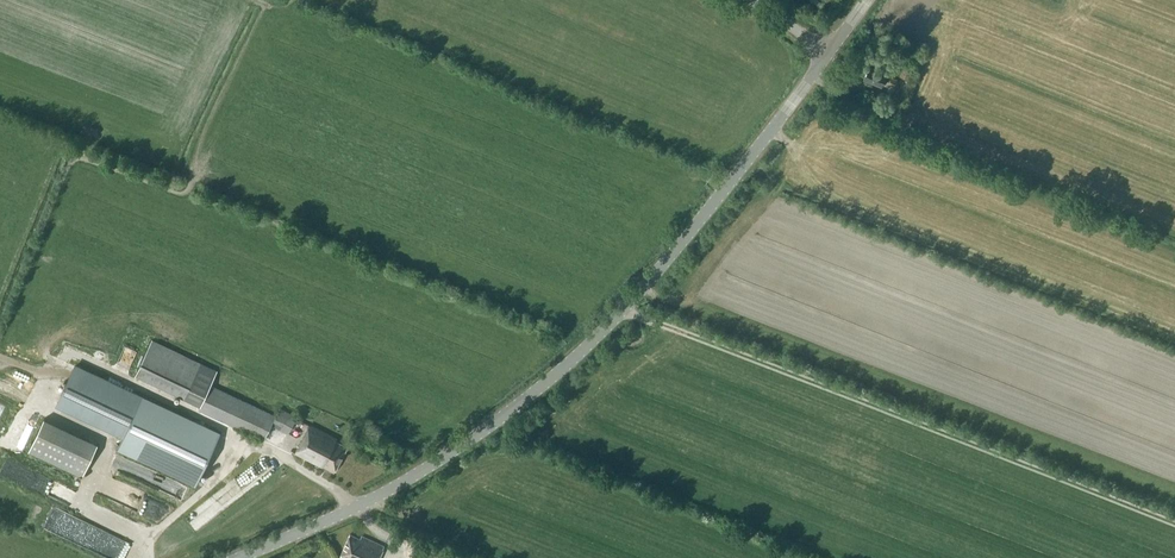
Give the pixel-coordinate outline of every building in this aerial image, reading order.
[(900,76),(908,78),(912,65),(904,62),(900,76)] [(882,87),(884,82),(895,86),(897,80),(886,76),(886,74),(868,67),(864,79),(873,82),(872,84),(882,87)] [(135,375),(200,405),(210,386),(216,371),(151,340),(135,375)] [(196,483),(218,435),(141,399),(141,398),(75,366),(58,402),(124,434),(118,446),(196,483)] [(288,433),(296,417),(279,409),(275,416),(210,386),(200,405),(198,410),(264,440),(271,424),(288,433)] [(82,475),(95,440),(39,418),(25,452),(82,475)] [(335,441),(337,439),(310,425),(296,453),(334,473),(347,447),(335,441)] [(157,521),(166,504),(140,491),(131,507),(157,521)] [(384,546),(360,536),(359,539),(350,535),(341,555),(344,557),(378,557),(384,546)]
